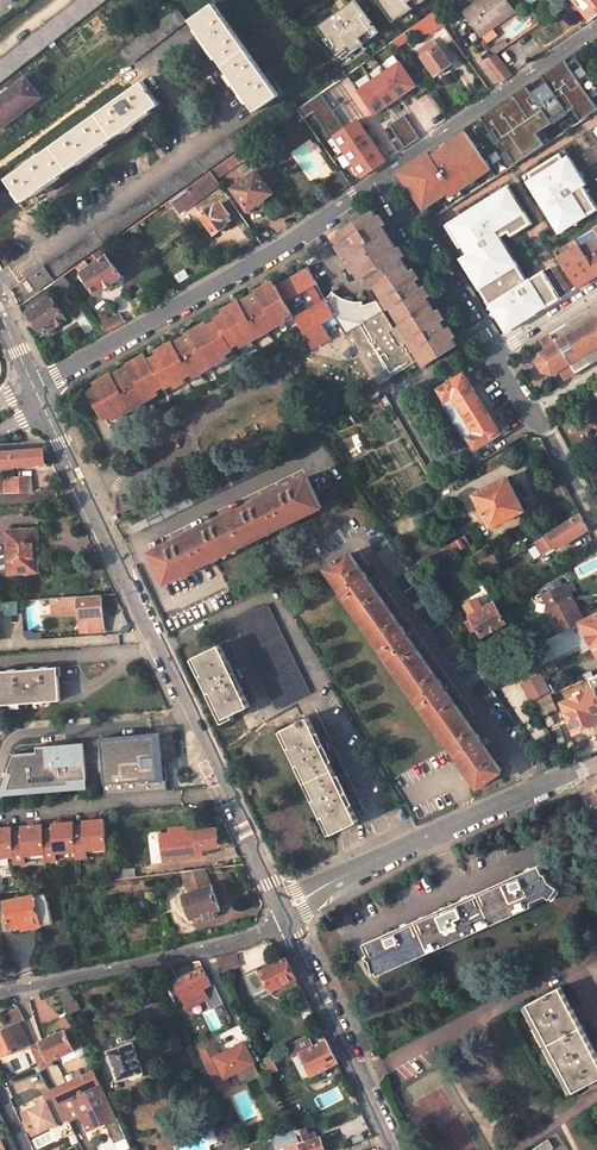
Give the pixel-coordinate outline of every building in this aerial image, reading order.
[(104,0),(78,0),(0,61),(0,82),(104,0)] [(318,21),(338,57),(377,35),(358,0),(357,0),(318,21)] [(392,18),(420,0),(380,0),(392,18)] [(464,12),(478,32),(500,16),(502,19),(514,11),(507,0),(480,0),(464,12)] [(591,18),(596,14),(596,0),(577,0),(591,18)] [(213,2),(191,20),(257,109),(279,92),(213,2)] [(132,60),(185,21),(174,7),(122,47),(132,60)] [(415,25),(421,34),(429,28),(431,31),(442,22),(434,11),(415,25)] [(396,47),(409,38),(404,32),(392,41),(396,47)] [(417,50),(435,75),(452,63),(439,45),(437,45),(433,39),(417,50)] [(490,55),(483,60),(499,82),(506,77),(490,55)] [(518,89),(520,159),(543,144),(535,132),(574,108),(581,119),(596,109),(565,59),(518,89)] [(410,93),(388,63),(387,62),(372,72),(371,72),(372,74),(375,77),(382,87),(394,104),(410,93)] [(372,80),(379,89),(382,87),(375,77),(372,80)] [(38,98),(24,79),(0,98),(0,128),(38,98)] [(143,79),(8,177),(24,201),(160,103),(143,79)] [(419,118),(432,113),(436,122),(443,119),(433,93),(412,102),(419,118)] [(346,164),(303,104),(297,108),(340,168),(346,164)] [(404,115),(389,125),(404,147),(419,136),(404,115)] [(43,263),(25,275),(36,290),(250,139),(241,125),(45,265),(43,263)] [(421,212),(490,169),(465,129),(429,151),(428,150),(395,170),(421,212)] [(265,131),(258,136),(262,143),(269,138),(265,131)] [(241,148),(210,170),(215,177),(246,155),(241,148)] [(555,233),(596,210),(596,209),(584,185),(586,184),(567,150),(523,174),(555,233)] [(359,174),(350,161),(346,164),(340,168),(349,181),(359,174)] [(267,163),(232,188),(248,209),(272,192),(268,185),(278,178),(267,163)] [(169,200),(178,212),(219,183),(215,177),(210,170),(169,200)] [(331,176),(342,190),(351,184),(340,170),(331,176)] [(211,207),(200,214),(214,234),(225,226),(224,225),(231,220),(228,215),(229,214),(221,202),(213,208),(211,207)] [(460,344),(374,209),(345,228),(352,237),(365,262),(359,266),(361,268),(358,270),(363,279),(369,275),(374,284),(377,282),(391,306),(394,305),(405,321),(395,327),(384,309),(350,331),(361,351),(380,385),(381,385),(417,362),(412,353),(418,349),(427,364),(460,344)] [(365,262),(352,237),(345,228),(341,230),(346,238),(338,243),(346,256),(350,263),(355,260),(359,266),(365,262)] [(594,229),(575,241),(587,260),(596,254),(596,233),(594,229)] [(82,273),(96,294),(122,275),(107,255),(105,256),(102,252),(115,242),(113,239),(93,254),(98,261),(90,267),(85,260),(78,265),(83,271),(82,273)] [(577,288),(596,276),(596,275),(587,260),(575,241),(555,253),(577,288)] [(548,269),(565,296),(577,288),(555,253),(542,261),(543,263),(548,269)] [(587,260),(596,275),(596,254),(587,260)] [(350,263),(354,269),(359,266),(355,260),(350,263)] [(451,269),(472,303),(473,304),(480,300),(459,265),(451,269)] [(319,321),(334,312),(327,297),(322,290),(306,268),(274,287),(290,313),(299,327),(302,332),(319,321)] [(519,275),(529,290),(541,283),(533,268),(519,275)] [(52,283),(57,290),(70,282),(64,274),(52,283)] [(483,298),(506,332),(542,310),(529,290),(519,275),(483,298)] [(165,389),(172,385),(182,379),(190,374),(198,370),(207,364),(224,354),(232,350),(231,348),(239,343),(249,337),(265,328),(273,323),(283,317),(290,313),(274,287),(273,284),(265,289),(264,289),(262,286),(254,290),(255,292),(239,300),(239,299),(230,304),(232,308),(214,318),(216,321),(199,331),(197,328),(189,333),(190,333),(174,343),(173,342),(164,347),(165,348),(166,350),(149,360),(147,357),(138,363),(136,361),(135,359),(128,364),(129,366),(112,375),(111,374),(103,378),(104,380),(105,382),(87,392),(95,405),(105,421),(112,416),(122,411),(138,402),(146,397),(156,391),(163,387),(165,389)] [(336,292),(327,297),(334,312),(344,335),(350,331),(384,309),(378,299),(364,294),(363,297),(359,297),(356,298),(354,298),(349,299),(347,298),(345,298),(344,298),(341,297),(339,295),(336,292)] [(26,312),(41,332),(53,323),(55,327),(65,319),(49,297),(26,312)] [(473,304),(495,339),(506,332),(483,298),(480,300),(473,304)] [(567,323),(573,333),(596,317),(596,303),(567,323)] [(109,320),(105,314),(96,319),(105,332),(124,322),(119,313),(109,320)] [(276,327),(285,322),(283,317),(273,323),(276,327)] [(573,333),(567,323),(552,332),(553,333),(542,340),(547,349),(541,353),(539,364),(545,372),(554,373),(560,369),(565,378),(576,372),(577,374),(592,364),(586,354),(596,347),(596,317),(573,333)] [(314,342),(317,342),(318,341),(320,340),(322,338),(323,336),(324,333),(323,328),(319,321),(302,332),(306,339),(309,341),(312,342),(314,342)] [(268,332),(276,327),(273,323),(265,328),(268,332)] [(251,342),(268,332),(265,328),(249,337),(251,342)] [(241,347),(251,342),(249,337),(239,343),(241,347)] [(592,364),(596,361),(596,347),(586,354),(592,364)] [(209,369),(227,358),(224,354),(207,364),(209,369)] [(201,373),(209,369),(207,364),(198,370),(201,373)] [(201,373),(198,370),(190,374),(193,378),(201,373)] [(454,396),(466,416),(484,405),(464,373),(439,390),(446,401),(454,396)] [(175,389),(185,383),(182,379),(172,385),(175,389)] [(149,401),(159,396),(156,391),(146,397),(149,401)] [(146,397),(138,402),(140,406),(149,401),(146,397)] [(124,415),(140,406),(138,402),(122,411),(124,415)] [(501,433),(484,405),(466,416),(476,433),(469,438),(476,449),(501,433)] [(114,421),(124,415),(122,411),(112,416),(114,421)] [(130,518),(137,533),(318,445),(311,430),(200,484),(130,518)] [(44,463),(42,449),(0,452),(0,466),(44,463)] [(0,479),(0,493),(32,491),(32,477),(0,479)] [(324,507),(310,478),(290,488),(252,506),(213,525),(176,543),(153,554),(166,583),(324,507)] [(526,511),(509,478),(477,495),(494,528),(526,511)] [(543,539),(551,550),(568,540),(569,542),(589,530),(581,515),(543,539)] [(32,530),(6,533),(6,547),(39,545),(38,527),(32,527),(32,530)] [(442,550),(446,559),(459,552),(460,552),(472,546),(467,538),(442,550)] [(6,547),(8,573),(41,571),(39,545),(6,547)] [(369,580),(351,554),(330,568),(480,786),(503,771),(484,744),(445,689),(408,635),(369,580)] [(501,566),(496,557),(482,566),(487,574),(495,569),(501,566)] [(495,569),(502,581),(515,573),(508,561),(501,566),(495,569)] [(549,612),(562,634),(586,621),(567,586),(545,598),(552,610),(549,612)] [(100,594),(79,595),(51,597),(52,613),(80,611),(80,618),(81,618),(88,618),(89,632),(104,631),(100,594)] [(507,624),(496,604),(472,617),(483,637),(507,624)] [(310,695),(267,606),(236,621),(278,711),(310,695)] [(562,634),(567,644),(578,638),(577,636),(587,633),(596,652),(596,615),(562,634)] [(230,662),(222,646),(196,658),(205,676),(201,678),(210,696),(214,694),(226,720),(252,707),(243,690),(247,688),(234,660),(230,662)] [(3,704),(63,698),(60,664),(0,670),(0,673),(3,704)] [(561,691),(556,683),(551,686),(555,693),(561,691)] [(544,685),(528,692),(531,702),(548,695),(544,685)] [(565,704),(576,732),(596,723),(596,718),(596,715),(596,714),(596,694),(596,691),(565,704)] [(540,718),(558,710),(552,695),(532,703),(540,718)] [(309,717),(285,730),(294,747),(290,749),(299,767),(302,765),(318,797),(315,799),(324,817),(327,816),(336,832),(360,820),(353,805),(357,803),(342,774),(338,775),(332,762),(335,760),(321,732),(317,734),(309,717)] [(159,731),(153,732),(156,758),(162,758),(159,731)] [(153,732),(98,737),(103,795),(165,789),(162,758),(156,758),(153,732)] [(84,778),(81,741),(66,743),(66,748),(57,749),(57,744),(37,745),(37,751),(16,753),(12,753),(7,770),(12,771),(4,789),(67,784),(66,779),(84,778)] [(85,787),(84,778),(66,779),(67,784),(4,789),(5,794),(85,787)] [(85,851),(106,850),(103,817),(82,819),(83,828),(73,829),(75,853),(75,857),(75,859),(86,858),(85,851)] [(75,853),(73,829),(72,820),(52,821),(53,831),(41,832),(42,837),(43,845),(44,855),(44,856),(44,862),(55,860),(55,854),(75,853)] [(22,857),(44,855),(43,845),(42,837),(41,832),(40,822),(20,824),(20,833),(11,834),(11,845),(12,858),(13,864),(23,863),(22,857)] [(12,858),(11,845),(11,834),(10,825),(0,826),(0,859),(12,858)] [(184,828),(170,830),(170,832),(160,833),(162,854),(216,848),(214,826),(184,830),(184,828)] [(543,874),(539,865),(361,940),(367,953),(364,954),(371,971),(546,896),(552,899),(558,889),(548,883),(544,874),(543,874)] [(184,894),(192,916),(203,913),(211,910),(220,907),(211,884),(210,885),(203,867),(181,869),(189,892),(184,894)] [(22,926),(23,931),(52,924),(45,894),(3,903),(9,929),(22,926)] [(211,910),(203,913),(205,919),(213,915),(211,910)] [(220,969),(238,965),(235,951),(217,955),(220,969)] [(286,958),(261,970),(270,989),(283,983),(286,989),(298,983),(286,958)] [(196,971),(182,978),(175,965),(174,964),(158,968),(173,1000),(174,1000),(175,1000),(176,1002),(179,1008),(189,1002),(190,1004),(209,994),(212,992),(207,983),(212,981),(202,959),(194,960),(196,971)] [(588,964),(596,982),(596,960),(588,964)] [(212,981),(207,983),(212,992),(209,994),(213,1002),(215,1008),(225,1002),(214,979),(212,981)] [(596,1078),(596,1055),(561,985),(528,1003),(574,1090),(596,1078)] [(64,1004),(68,1014),(80,1009),(75,999),(73,1000),(67,987),(57,989),(64,1004)] [(24,1002),(17,1005),(20,1011),(22,1015),(29,1012),(24,1002)] [(2,1056),(29,1042),(20,1022),(22,1021),(22,1020),(18,1012),(7,1018),(10,1025),(0,1031),(0,1052),(2,1056)] [(52,1064),(50,1059),(83,1044),(74,1026),(34,1045),(44,1068),(52,1064)] [(310,1080),(327,1072),(324,1066),(337,1060),(320,1027),(288,1042),(304,1076),(306,1079),(308,1080),(310,1080)] [(211,1036),(196,1044),(214,1082),(226,1075),(256,1061),(246,1040),(220,1053),(211,1036)] [(134,1042),(110,1051),(119,1078),(130,1074),(131,1078),(133,1078),(142,1075),(143,1073),(142,1070),(143,1070),(134,1042)] [(263,1063),(269,1076),(278,1072),(272,1058),(263,1062),(263,1063)] [(95,1070),(66,1083),(87,1129),(116,1116),(95,1070)] [(226,1075),(214,1082),(218,1089),(231,1083),(226,1075)] [(87,1129),(66,1083),(54,1089),(68,1118),(76,1135),(87,1129)] [(38,1105),(29,1109),(32,1116),(24,1119),(31,1135),(68,1118),(54,1089),(42,1094),(45,1102),(38,1105)] [(45,1102),(42,1094),(35,1098),(38,1105),(45,1102)] [(21,1113),(24,1119),(32,1116),(29,1109),(21,1113)] [(320,1136),(317,1137),(311,1139),(308,1132),(306,1125),(295,1129),(294,1126),(280,1131),(287,1149),(322,1149),(325,1149),(320,1136)] [(236,1128),(232,1129),(239,1146),(244,1144),(236,1128)] [(213,1144),(216,1149),(228,1149),(239,1146),(232,1129),(215,1135),(218,1142),(213,1144)] [(317,1137),(315,1130),(308,1132),(311,1139),(317,1137)] [(551,1147),(547,1139),(530,1149),(546,1149),(551,1147)]
